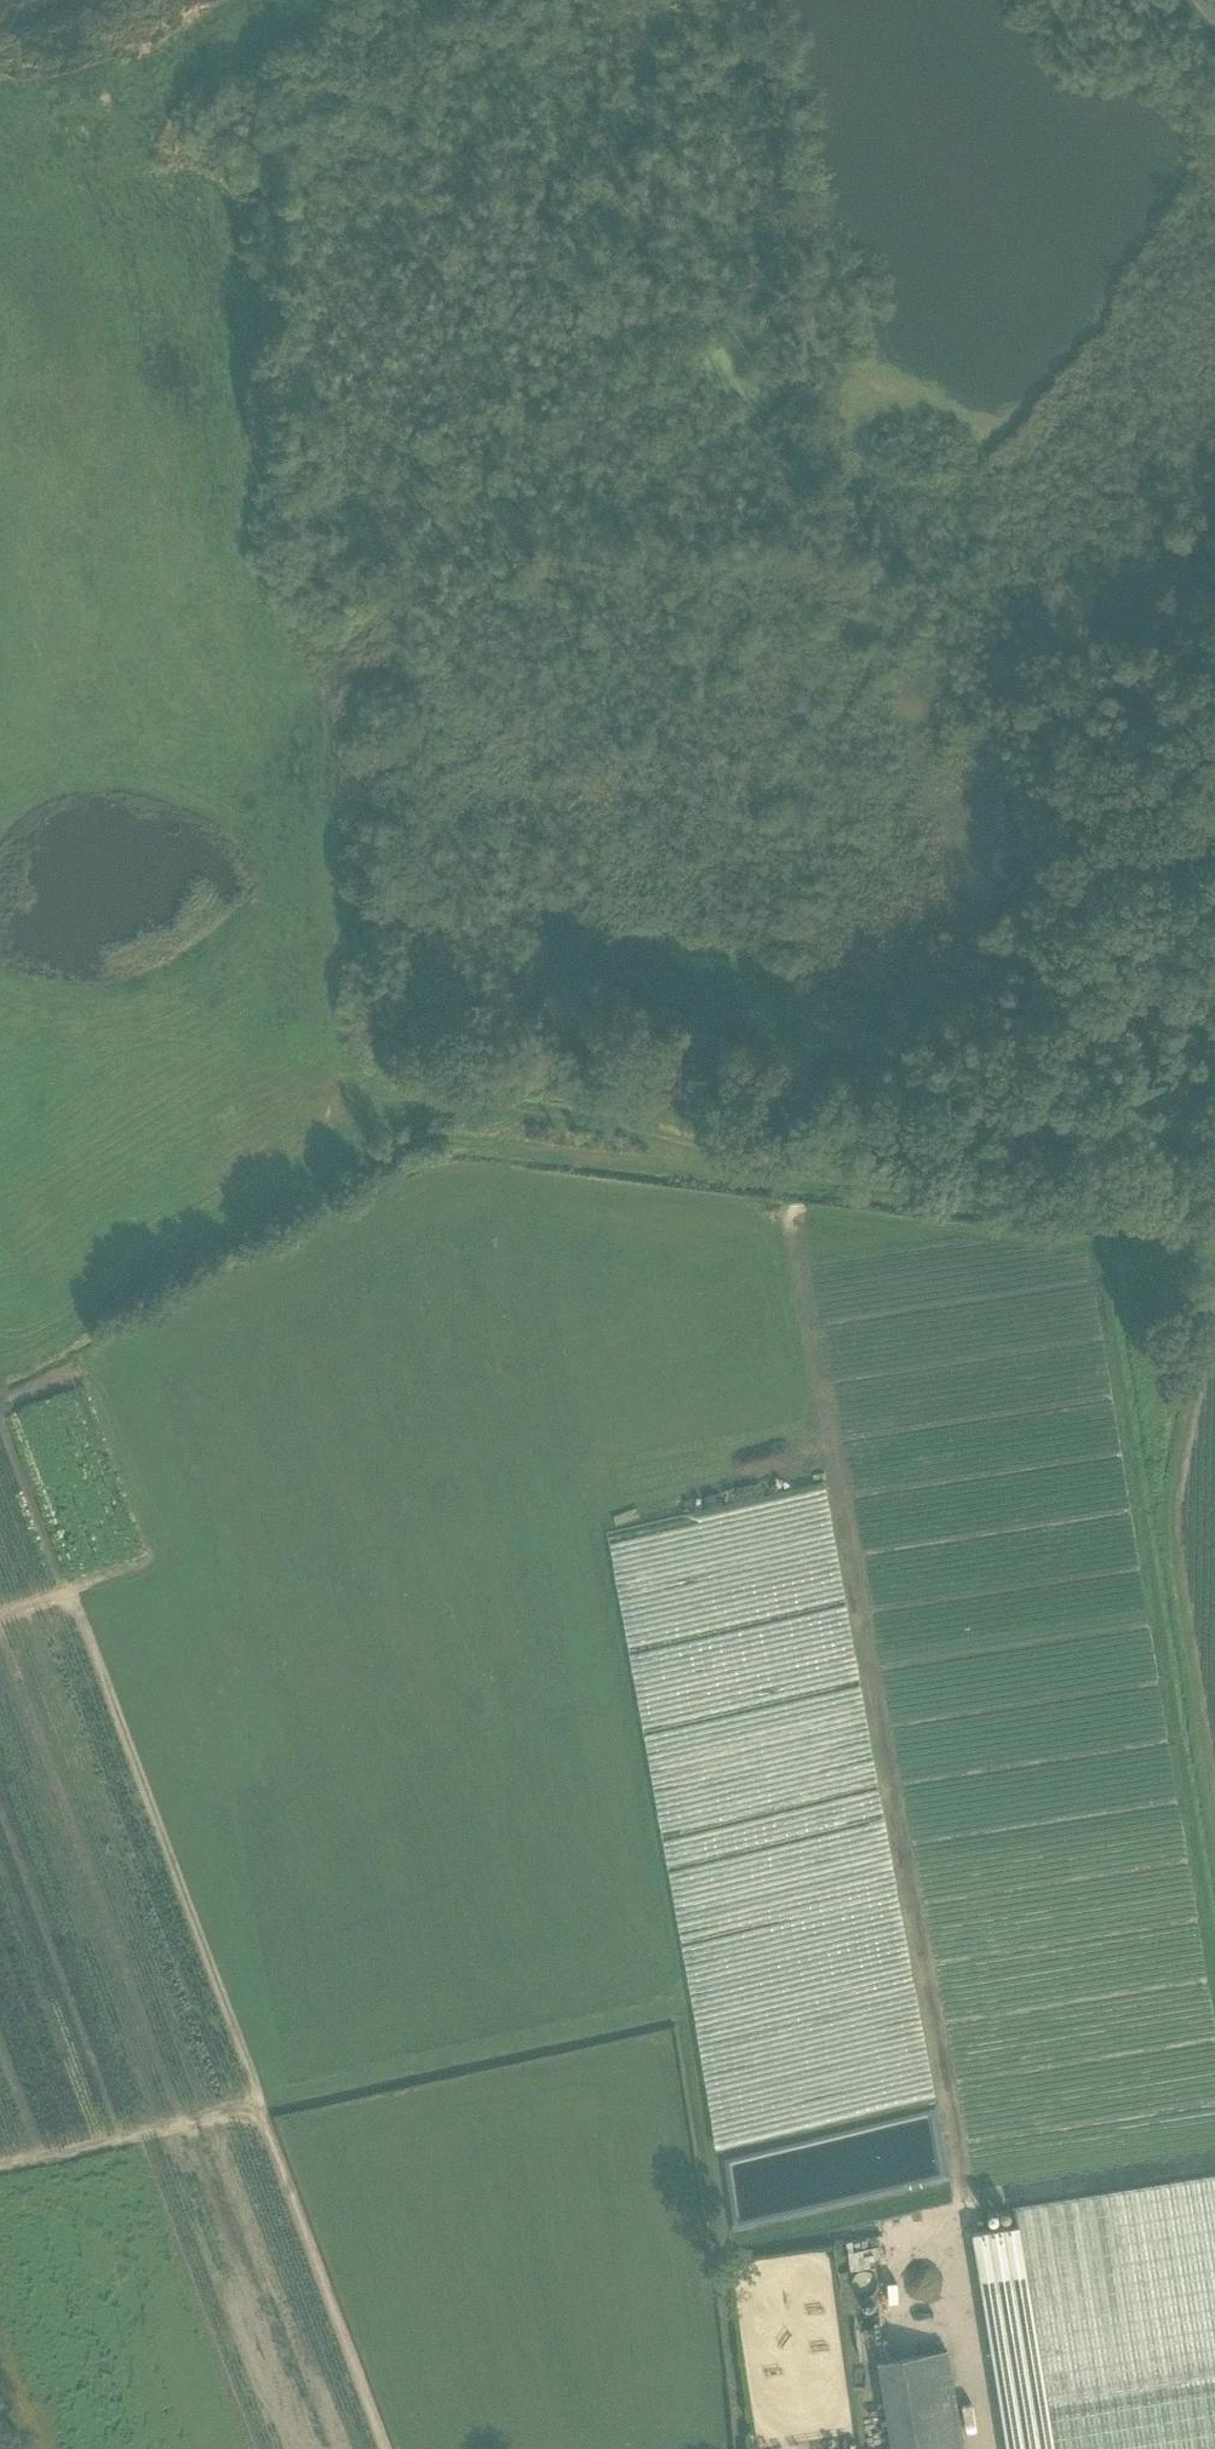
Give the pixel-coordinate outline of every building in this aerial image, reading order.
[(973,2233),(982,2291),(990,2346),(1003,2426),(1007,2448),(1214,2448),(1214,2174),(1016,2206),(1019,2226),(973,2233)] [(948,2351),(874,2363),(888,2448),(962,2448),(964,2448),(948,2351)]
